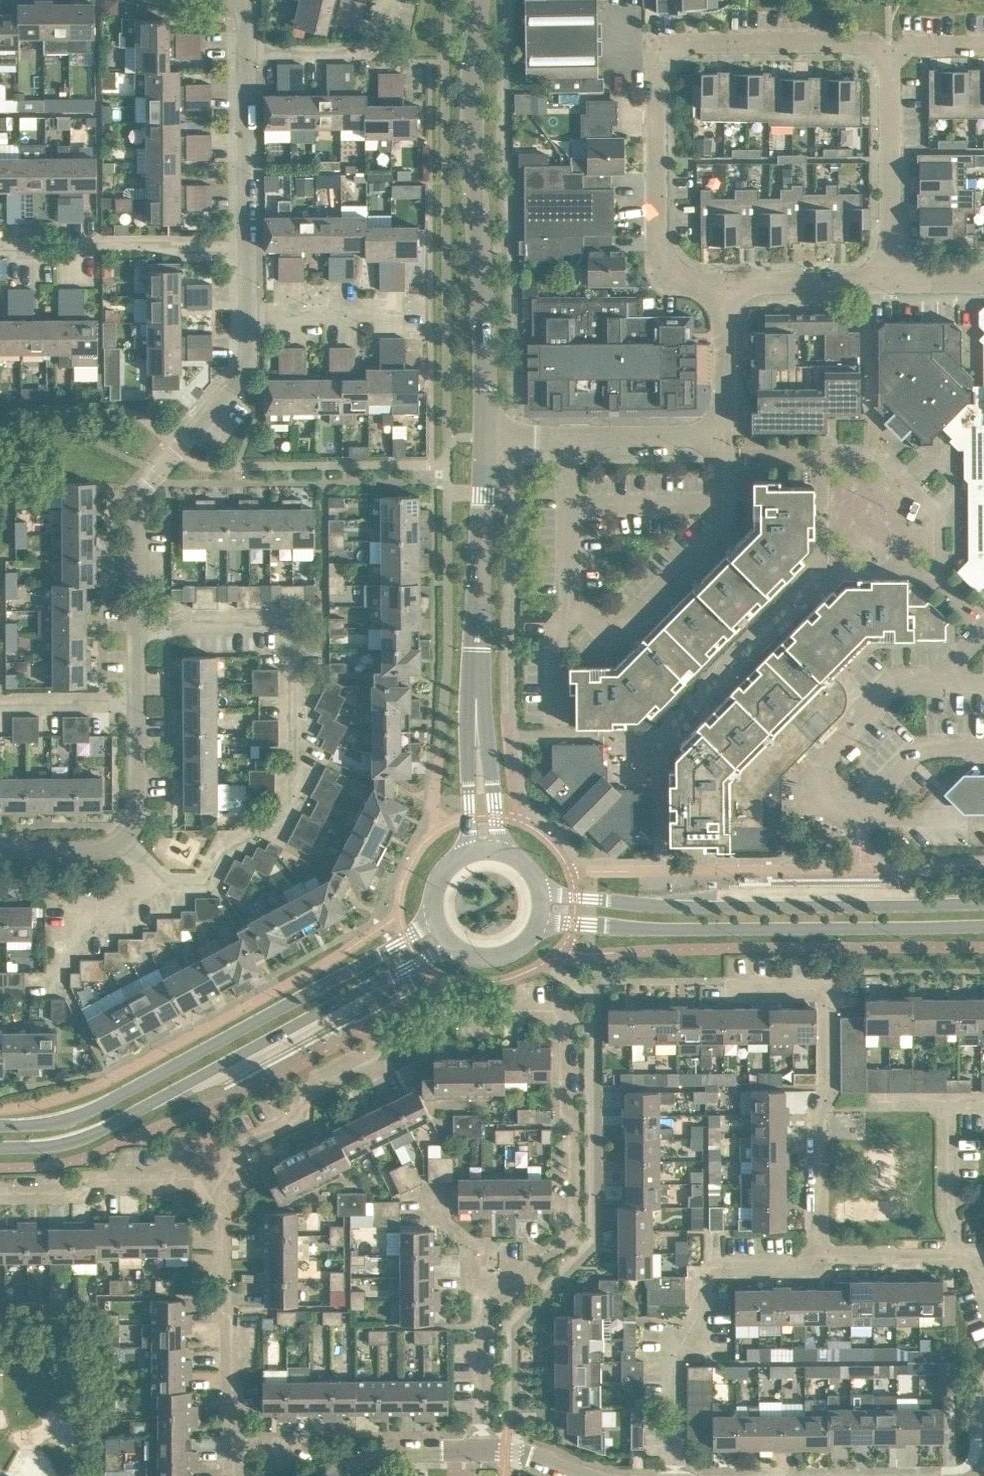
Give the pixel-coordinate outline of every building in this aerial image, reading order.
[(104,13),(118,14),(119,0),(104,0),(104,13)] [(363,14),(302,0),(301,0),(295,25),(326,33),(330,18),(336,19),(336,21),(360,27),(363,14)] [(363,14),(365,2),(356,0),(302,0),(363,14)] [(526,80),(546,79),(547,91),(604,90),(604,77),(603,77),(603,78),(598,78),(597,0),(525,0),(526,80)] [(657,12),(679,12),(678,8),(707,8),(707,0),(657,0),(657,12)] [(19,38),(44,37),(44,3),(19,3),(19,13),(19,38)] [(44,37),(44,52),(57,52),(57,44),(70,44),(69,3),(44,3),(44,37)] [(95,37),(95,23),(95,3),(69,3),(70,44),(70,50),(95,50),(95,37)] [(19,38),(19,13),(0,13),(0,63),(19,63),(19,38)] [(826,17),(826,29),(837,29),(837,17),(826,17)] [(137,31),(120,31),(120,45),(137,45),(201,45),(201,32),(176,32),(176,35),(170,35),(169,19),(149,19),(137,19),(137,31)] [(177,58),(201,58),(201,45),(137,45),(137,71),(170,70),(170,56),(177,56),(177,58)] [(366,104),(368,105),(367,94),(352,94),(352,88),(354,88),(354,63),(341,64),(341,127),(365,127),(366,126),(366,104)] [(265,127),(291,127),(290,64),(278,64),(278,88),(280,88),(280,95),(265,95),(265,127)] [(303,64),(290,64),(291,127),(291,139),(316,139),(316,127),(316,95),(301,95),(301,88),(303,88),(303,64)] [(316,95),(316,127),(341,127),(341,64),(328,64),(328,88),(331,88),(331,95),(316,95)] [(137,71),(135,71),(135,95),(135,96),(148,96),(211,96),(211,83),(187,83),(187,85),(180,85),(180,70),(170,70),(137,71)] [(117,88),(116,71),(102,71),(103,88),(117,88)] [(930,117),(953,117),(953,71),(937,71),(937,73),(929,73),(930,117)] [(976,117),(976,73),(968,73),(968,71),(953,71),(953,117),(976,117)] [(983,117),(983,71),(983,73),(976,73),(976,117),(983,117)] [(392,150),(392,137),(391,73),(379,73),(379,98),(381,97),(381,104),(368,105),(366,104),(366,126),(365,127),(365,137),(379,137),(379,150),(392,150)] [(392,137),(418,136),(418,104),(402,104),(402,97),(404,97),(404,73),(391,73),(392,137)] [(725,120),(725,76),(718,76),(718,73),(702,73),(701,85),(694,85),(694,105),(701,105),(701,119),(725,120)] [(747,120),(748,74),(732,73),(732,76),(725,76),(725,120),(747,120)] [(771,76),(763,76),(763,74),(748,74),(747,120),(769,120),(771,120),(771,80),(771,76)] [(793,125),(794,78),(778,78),(778,80),(771,80),(771,120),(769,120),(769,124),(793,125)] [(816,125),(816,81),(809,81),(809,78),(794,78),(793,125),(816,125)] [(838,125),(839,79),(824,79),(824,81),(816,81),(816,125),(838,125)] [(838,125),(842,125),(862,125),(863,82),(855,81),(855,79),(839,79),(838,125)] [(63,98),(57,98),(57,110),(70,110),(70,90),(63,90),(63,98)] [(544,95),(532,95),(533,112),(539,112),(545,111),(544,95)] [(148,96),(148,118),(148,119),(148,122),(180,121),(180,106),(187,106),(187,108),(211,108),(211,96),(148,96)] [(32,98),(32,111),(33,111),(45,111),(45,98),(32,98)] [(95,98),(83,98),(83,110),(96,110),(96,109),(95,99),(95,98)] [(547,153),(521,153),(521,164),(521,188),(612,188),(612,172),(624,172),(624,138),(611,138),(611,123),(616,123),(616,100),(588,101),(588,114),(583,114),(583,138),(588,138),(588,157),(571,157),(571,164),(547,164),(547,153)] [(113,105),(103,105),(102,121),(113,121),(113,105)] [(30,130),(30,117),(21,117),(21,130),(30,130)] [(148,126),(148,146),(211,146),(211,133),(187,134),(187,136),(180,136),(180,121),(148,122),(148,123),(148,126)] [(116,137),(103,137),(103,146),(116,146),(116,137)] [(711,155),(712,139),(697,139),(697,154),(711,155)] [(939,148),(953,147),(953,139),(939,140),(939,148)] [(953,139),(953,147),(968,147),(968,139),(953,139)] [(45,157),(46,157),(46,143),(21,143),(21,157),(21,221),(34,221),(34,197),(32,197),(32,190),(46,190),(45,157)] [(45,157),(46,190),(61,190),(61,197),(59,197),(59,220),(71,221),(71,157),(71,144),(59,144),(59,157),(46,157),(45,157)] [(148,165),(148,171),(180,171),(180,157),(187,157),(187,159),(211,159),(211,146),(148,146),(148,151),(148,165)] [(732,156),(748,156),(748,148),(732,149),(732,156)] [(748,148),(748,156),(761,156),(761,148),(748,148)] [(823,156),(839,156),(839,148),(823,148),(823,156)] [(839,156),(853,156),(853,148),(839,148),(839,156)] [(920,161),(920,177),(966,177),(966,166),(976,166),(975,153),(949,153),(929,153),(922,153),(922,161),(920,161)] [(975,153),(976,166),(983,166),(983,153),(975,153)] [(778,162),(793,162),(793,154),(778,154),(778,162)] [(793,162),(807,162),(807,154),(793,154),(793,162)] [(97,190),(97,170),(97,156),(71,157),(71,221),(84,221),(84,196),(82,196),(82,190),(97,190)] [(21,221),(21,157),(0,157),(0,190),(10,190),(10,197),(8,197),(8,221),(21,221)] [(103,161),(103,172),(112,172),(113,162),(103,161)] [(317,161),(317,169),(340,169),(340,161),(317,161)] [(792,169),(782,169),(783,184),(792,184),(792,169)] [(411,170),(398,170),(398,180),(411,180),(411,170)] [(148,196),(148,197),(211,196),(211,184),(187,184),(187,186),(180,186),(180,171),(148,171),(148,173),(148,175),(148,196)] [(341,185),(341,174),(330,175),(329,182),(334,185),(341,185)] [(297,177),(297,197),(314,197),(314,177),(297,177)] [(922,200),(976,200),(976,188),(966,188),(966,177),(920,177),(920,192),(922,192),(922,200)] [(383,182),(370,182),(370,192),(383,192),(383,182)] [(409,184),(392,184),(392,198),(410,197),(409,185),(409,184)] [(797,237),(797,184),(793,184),(792,184),(792,188),(781,188),(781,197),(773,198),(774,244),(786,244),(786,241),(794,241),(794,237),(797,237)] [(821,239),(821,193),(805,193),(805,184),(804,184),(797,184),(797,237),(800,237),(800,240),(821,239)] [(845,237),(845,193),(839,193),(839,184),(836,184),(829,184),(827,184),(827,193),(821,193),(821,239),(831,239),(831,237),(845,237)] [(614,188),(612,188),(521,188),(521,234),(615,233),(614,188)] [(726,244),(726,198),(714,198),(713,188),(701,189),(701,242),(709,242),(709,244),(726,244)] [(750,241),(749,188),(736,189),(736,198),(726,198),(726,244),(740,244),(740,242),(750,241)] [(774,244),(773,198),(759,198),(759,188),(749,188),(750,241),(755,241),(755,244),(774,244)] [(845,193),(845,237),(846,237),(846,239),(862,239),(862,227),(870,227),(870,207),(862,207),(862,193),(845,193)] [(116,197),(103,197),(103,205),(116,205),(116,210),(148,210),(148,223),(181,223),(180,207),(187,207),(187,209),(212,209),(211,196),(148,197),(148,196),(116,197)] [(291,217),(292,199),(278,199),(279,217),(265,217),(266,249),(281,249),(281,256),(279,256),(279,280),(292,280),(291,217)] [(920,222),(966,222),(966,211),(976,211),(976,200),(922,200),(922,207),(920,207),(920,222)] [(302,249),(317,249),(317,216),(291,217),(292,280),(304,280),(304,256),(302,256),(302,249)] [(329,280),(342,280),(342,216),(317,216),(317,249),(331,248),(331,255),(329,255),(329,280)] [(353,248),(366,248),(367,249),(367,216),(342,216),(342,280),(355,280),(355,255),(353,255),(353,248)] [(392,226),(391,226),(391,216),(367,216),(367,249),(366,248),(366,258),(382,258),(382,265),(380,265),(380,289),(392,289),(392,226)] [(976,246),(976,233),(966,233),(966,222),(920,222),(920,238),(922,238),(923,246),(976,246)] [(392,289),(405,289),(405,265),(403,265),(403,258),(418,258),(418,226),(392,226),(392,289)] [(615,234),(615,233),(521,234),(521,258),(563,258),(563,253),(572,253),(572,266),(589,266),(589,284),(624,284),(624,250),(612,250),(612,234),(615,234)] [(102,259),(103,276),(112,275),(111,259),(102,259)] [(181,285),(181,262),(148,262),(149,296),(212,296),(212,283),(188,283),(188,285),(181,285)] [(524,296),(539,296),(538,285),(523,286),(524,296)] [(22,352),(22,289),(9,289),(9,313),(11,313),(11,320),(0,320),(0,364),(0,352),(22,352)] [(47,358),(47,320),(32,320),(32,313),(34,313),(34,289),(22,289),(22,352),(43,352),(44,358),(47,358)] [(61,320),(47,320),(47,358),(47,365),(50,365),(50,358),(50,352),(60,352),(60,365),(72,365),(72,289),(59,289),(59,313),(61,313),(61,320)] [(85,289),(72,289),(72,365),(98,365),(98,320),(83,320),(83,313),(85,313),(85,289)] [(188,308),(212,308),(212,296),(149,296),(149,321),(181,321),(181,306),(188,306),(188,308)] [(640,338),(640,315),(639,296),(532,297),(533,368),(533,397),(540,397),(547,404),(667,403),(667,408),(677,408),(677,403),(686,403),(692,396),(692,343),(692,342),(653,343),(653,338),(640,338)] [(122,312),(112,312),(112,308),(104,308),(104,320),(121,320),(122,312)] [(848,313),(765,314),(765,330),(751,331),(752,393),(758,393),(758,410),(752,410),(752,430),(806,429),(827,430),(827,412),(846,412),(860,412),(860,409),(860,364),(794,364),(794,333),(825,333),(825,359),(840,359),(840,355),(860,355),(860,331),(848,331),(848,313)] [(692,341),(692,331),(692,315),(640,315),(640,338),(653,338),(653,343),(692,342),(692,341)] [(954,320),(953,321),(887,322),(886,321),(878,329),(879,330),(879,356),(878,356),(879,357),(879,391),(878,391),(878,402),(879,402),(876,406),(875,405),(874,406),(889,420),(893,417),(906,430),(903,434),(918,449),(919,448),(918,447),(921,444),(921,445),(933,445),(933,437),(942,427),(983,385),(974,385),(974,378),(962,366),(961,329),(962,328),(954,320)] [(212,346),(212,333),(188,333),(188,336),(181,336),(181,321),(149,321),(140,321),(140,335),(135,335),(135,346),(149,346),(212,346)] [(103,338),(103,347),(105,347),(116,347),(116,337),(104,338),(103,338)] [(382,368),(367,369),(367,378),(368,378),(368,401),(393,401),(393,337),(380,337),(380,362),(383,362),(382,368)] [(405,337),(393,337),(393,401),(393,412),(419,412),(419,368),(404,368),(404,361),(406,361),(405,337)] [(212,359),(212,346),(149,346),(149,372),(153,372),(153,389),(180,389),(180,372),(181,372),(181,357),(188,357),(188,359),(212,359)] [(105,347),(105,384),(111,384),(111,399),(121,398),(121,347),(116,347),(105,347)] [(266,379),(266,423),(292,423),(292,411),(292,348),(279,348),(280,372),(282,372),(282,379),(266,379)] [(305,348),(292,348),(292,411),(314,411),(314,417),(318,417),(317,379),(303,379),(303,372),(305,372),(305,348)] [(332,379),(317,379),(318,417),(321,417),(321,411),(330,411),(330,423),(343,423),(343,348),(330,348),(330,372),(332,372),(332,379)] [(368,378),(367,378),(353,378),(353,372),(355,372),(355,348),(343,348),(343,423),(355,423),(355,411),(369,411),(368,378)] [(942,427),(953,437),(955,434),(964,443),(961,445),(964,448),(964,477),(968,481),(969,559),(957,571),(978,592),(983,587),(983,385),(942,427)] [(47,387),(33,387),(33,400),(47,399),(47,387)] [(103,387),(86,387),(86,399),(86,400),(103,399),(103,398),(103,387)] [(393,412),(383,412),(384,425),(393,425),(393,412)] [(309,437),(299,437),(299,449),(309,449),(309,437)] [(393,456),(405,455),(405,438),(393,438),(393,456)] [(274,443),(266,443),(266,455),(272,455),(272,452),(274,452),(274,443)] [(349,456),(368,456),(368,445),(349,446),(349,456)] [(808,548),(808,536),(814,536),(814,486),(780,486),(780,480),(753,480),(754,525),(739,541),(620,661),(615,665),(570,666),(570,692),(576,692),(576,726),(626,726),(626,720),(638,719),(640,718),(644,722),(779,587),(804,560),(800,556),(808,548)] [(64,508),(100,508),(100,498),(96,498),(95,482),(63,482),(64,508)] [(4,496),(16,496),(16,483),(4,483),(4,496)] [(16,483),(16,496),(27,496),(27,483),(16,483)] [(329,496),(329,506),(344,506),(344,496),(329,496)] [(382,519),(429,518),(429,509),(419,509),(419,496),(382,496),(382,519)] [(228,546),(249,545),(249,498),(240,498),(240,508),(227,509),(228,546)] [(271,545),(271,508),(259,508),(259,498),(249,498),(249,545),(271,545)] [(271,545),(293,545),(292,498),(283,498),(283,508),(271,508),(271,545)] [(315,545),(315,528),(315,508),(302,508),(302,498),(292,498),(293,545),(315,545)] [(184,546),(206,546),(206,499),(196,499),(196,509),(183,509),(184,546)] [(228,546),(227,509),(216,509),(216,499),(206,499),(206,546),(228,546)] [(64,534),(96,533),(96,518),(100,518),(100,508),(64,508),(64,534)] [(382,540),(419,540),(419,528),(429,528),(429,518),(382,519),(382,540)] [(16,534),(27,534),(27,521),(16,521),(16,534)] [(329,541),(344,540),(344,531),(329,531),(329,541)] [(64,559),(100,559),(100,548),(96,548),(96,533),(64,534),(64,559)] [(16,547),(27,547),(27,534),(16,534),(16,547)] [(329,541),(329,550),(345,550),(344,540),(329,541)] [(382,562),(429,561),(429,552),(419,552),(419,540),(382,540),(382,562)] [(86,584),(86,585),(96,585),(96,569),(100,569),(100,559),(64,559),(64,583),(64,584),(86,584)] [(383,583),(420,583),(420,571),(430,571),(429,561),(382,562),(383,583)] [(6,583),(17,583),(17,571),(6,571),(6,583)] [(330,584),(345,584),(345,574),(329,574),(330,584)] [(908,580),(908,578),(906,578),(905,578),(892,579),(884,579),(884,578),(882,578),(882,579),(860,579),(860,578),(858,578),(858,579),(844,580),(834,589),(833,589),(679,744),(684,748),(675,757),(676,768),(669,768),(670,843),(704,842),(704,849),(782,848),(782,775),(841,715),(843,712),(845,709),(847,705),(848,701),(848,697),(847,692),(846,688),(844,684),(841,681),(834,674),(869,639),(946,639),(950,620),(910,580),(908,580)] [(6,598),(17,598),(17,583),(6,583),(6,598)] [(86,599),(86,585),(86,584),(64,584),(64,583),(54,583),(54,610),(90,609),(90,599),(86,599)] [(383,583),(365,584),(365,605),(383,605),(430,605),(430,595),(420,595),(420,583),(383,583)] [(184,586),(172,586),(172,599),(184,600),(193,600),(193,607),(206,607),(206,584),(184,584),(184,586)] [(219,599),(228,599),(228,584),(206,584),(206,607),(219,607),(219,599)] [(237,607),(250,607),(250,584),(228,584),(228,599),(238,599),(237,607)] [(262,599),(271,599),(271,584),(250,584),(250,607),(262,607),(262,599)] [(281,607),(294,607),(293,584),(271,584),(271,599),(281,599),(281,607)] [(306,599),(311,599),(316,599),(316,584),(293,584),(294,607),(306,607),(306,599)] [(330,584),(330,593),(345,593),(345,584),(330,584)] [(383,626),(420,626),(420,614),(430,614),(430,605),(383,605),(383,626)] [(54,635),(86,635),(86,620),(90,620),(90,609),(54,610),(54,635)] [(330,627),(345,627),(345,617),(330,617),(330,627)] [(7,635),(18,635),(18,622),(7,622),(7,635)] [(383,648),(430,648),(430,638),(420,638),(420,626),(383,626),(383,648)] [(330,627),(330,637),(345,636),(345,627),(330,627)] [(7,635),(7,648),(18,648),(18,635),(7,635)] [(54,660),(90,660),(90,650),(86,650),(86,635),(54,635),(54,660)] [(409,669),(409,671),(420,671),(420,657),(430,657),(430,648),(383,648),(383,670),(409,669)] [(181,682),(217,682),(217,655),(184,656),(185,672),(181,672),(181,682)] [(54,660),(54,685),(54,686),(87,686),(87,670),(90,670),(90,660),(54,660)] [(330,662),(330,671),(345,671),(345,662),(330,662)] [(253,681),(279,681),(278,668),(253,668),(253,681)] [(409,677),(409,671),(409,669),(383,670),(374,670),(374,684),(373,684),(373,707),(420,707),(420,698),(410,698),(410,684),(409,684),(409,677)] [(18,686),(18,685),(18,673),(7,673),(7,686),(18,686)] [(320,697),(340,707),(346,697),(339,693),(343,685),(330,678),(325,686),(320,697)] [(279,681),(253,681),(253,694),(260,694),(279,694),(279,681)] [(185,707),(217,707),(217,682),(181,682),(181,692),(185,692),(185,707)] [(335,718),(340,707),(320,697),(314,708),(322,712),(335,718)] [(181,732),(217,732),(217,707),(185,707),(185,722),(181,722),(181,732)] [(373,729),(410,729),(410,717),(420,717),(420,707),(373,707),(373,729)] [(322,712),(317,720),(323,723),(318,734),(325,738),(339,744),(348,726),(335,718),(322,712)] [(64,741),(77,741),(77,715),(64,716),(64,741)] [(90,741),(90,738),(90,715),(77,715),(77,741),(90,741)] [(14,741),(26,741),(26,716),(13,716),(14,741)] [(39,741),(39,735),(39,716),(26,716),(26,741),(39,741)] [(253,732),(279,731),(279,719),(253,719),(253,732)] [(374,751),(421,750),(421,741),(411,741),(410,729),(373,729),(374,751)] [(254,745),(279,744),(279,731),(253,732),(254,745)] [(185,757),(217,757),(217,732),(181,732),(181,742),(185,742),(185,757)] [(339,744),(325,738),(320,746),(334,753),(339,744)] [(553,768),(540,781),(553,794),(558,789),(607,838),(602,843),(615,856),(628,843),(653,843),(653,792),(621,792),(604,775),(604,743),(552,743),(553,768)] [(393,798),(393,773),(411,773),(411,760),(421,760),(421,750),(374,751),(374,773),(375,773),(375,788),(393,798)] [(181,782),(217,782),(217,757),(185,757),(185,772),(181,772),(181,782)] [(336,780),(340,772),(327,765),(317,784),(337,795),(343,784),(336,780)] [(250,782),(275,782),(275,769),(250,769),(250,782)] [(17,814),(26,814),(26,777),(1,777),(1,787),(1,810),(2,810),(17,810),(17,814)] [(37,810),(52,810),(52,777),(26,777),(26,814),(37,813),(37,810)] [(67,813),(77,813),(77,777),(52,777),(52,810),(67,809),(67,813)] [(77,777),(77,813),(87,813),(87,809),(103,809),(103,777),(77,777)] [(964,777),(946,795),(963,815),(983,815),(983,777),(964,777)] [(217,782),(181,782),(181,793),(185,793),(185,808),(218,808),(217,782)] [(250,795),(275,795),(275,782),(250,782),(250,795)] [(332,806),(337,795),(317,784),(311,795),(319,799),(314,808),(328,815),(332,806)] [(393,798),(375,788),(374,788),(364,808),(406,830),(410,821),(401,817),(407,805),(393,798)] [(324,823),(328,815),(314,808),(310,816),(303,812),(297,823),(318,833),(323,823),(324,823)] [(401,838),(406,830),(364,808),(354,828),(387,845),(392,834),(401,838)] [(312,844),(318,833),(297,823),(287,842),(301,849),(305,840),(312,844)] [(382,855),(387,845),(354,828),(344,847),(386,868),(391,860),(382,855)] [(279,857),(284,848),(270,841),(266,849),(278,856),(279,857)] [(266,849),(259,846),(253,856),(247,853),(243,862),(255,869),(269,876),(274,867),(273,867),(278,856),(266,849)] [(382,877),(386,868),(344,847),(334,867),(335,867),(332,873),(346,886),(351,876),(367,884),(373,872),(382,877)] [(243,862),(242,861),(236,858),(224,880),(231,884),(245,890),(255,869),(243,862)] [(346,886),(332,873),(329,879),(329,878),(308,890),(330,931),(339,927),(334,918),(346,912),(339,899),(346,886)] [(240,899),(245,890),(231,884),(227,892),(240,899)] [(322,936),(330,931),(308,890),(289,900),(307,933),(317,927),(322,936)] [(208,920),(208,897),(196,897),(196,909),(182,910),(182,917),(182,920),(197,920),(208,920)] [(221,906),(221,897),(208,897),(208,920),(221,920),(234,920),(226,906),(221,906)] [(7,938),(13,938),(33,938),(33,916),(33,907),(33,905),(18,905),(17,898),(7,898),(7,938)] [(296,938),(307,933),(289,900),(270,910),(292,952),(301,947),(296,938)] [(43,907),(33,907),(33,916),(43,916),(43,907)] [(284,956),(292,952),(270,910),(250,921),(250,922),(237,929),(242,937),(243,936),(255,959),(267,953),(267,954),(279,947),(284,956)] [(158,940),(170,940),(170,917),(157,917),(157,930),(143,930),(143,937),(143,940),(158,940)] [(170,917),(170,940),(182,940),(182,930),(197,930),(197,920),(182,920),(182,917),(170,917)] [(260,969),(255,959),(243,936),(242,937),(222,947),(245,988),(253,984),(248,975),(260,969)] [(120,960),(131,960),(131,937),(117,937),(117,950),(105,950),(105,959),(105,960),(120,960)] [(143,940),(143,950),(158,950),(158,940),(143,940)] [(236,993),(245,988),(222,947),(203,957),(221,990),(231,984),(236,993)] [(210,995),(221,990),(203,957),(184,967),(206,1009),(215,1004),(210,995)] [(81,980),(93,980),(93,959),(81,959),(81,971),(71,971),(71,986),(81,986),(81,980)] [(120,970),(120,960),(105,960),(105,959),(93,959),(93,980),(105,980),(105,970),(120,970)] [(8,962),(8,971),(17,971),(17,962),(8,962)] [(198,1013),(206,1009),(184,967),(165,977),(183,1010),(193,1004),(198,1013)] [(26,985),(26,972),(17,971),(8,971),(5,971),(4,985),(26,985)] [(172,1016),(183,1010),(165,977),(146,987),(168,1029),(177,1024),(172,1016)] [(26,998),(26,985),(4,985),(4,998),(26,998)] [(160,1033),(168,1029),(146,987),(127,998),(145,1030),(155,1025),(160,1033)] [(66,998),(52,998),(52,1020),(66,1019),(66,998)] [(134,1036),(145,1030),(127,998),(108,1008),(130,1049),(139,1045),(134,1036)] [(946,1032),(959,1031),(958,998),(935,999),(936,1032),(935,1043),(945,1043),(946,1032)] [(981,1043),(981,1031),(981,998),(958,998),(959,1031),(958,1043),(981,1043)] [(879,1044),(890,1044),(889,999),(866,999),(866,1016),(866,1029),(866,1032),(879,1032),(879,1044)] [(900,1032),(913,1032),(912,999),(889,999),(890,1044),(900,1044),(900,1032)] [(913,1032),(936,1032),(935,999),(912,999),(913,1032)] [(793,1053),(793,1040),(793,1007),(770,1008),(770,1040),(770,1053),(793,1053)] [(793,1040),(817,1040),(817,1007),(793,1007),(793,1040)] [(122,1054),(130,1049),(108,1008),(88,1018),(106,1051),(117,1045),(122,1054)] [(609,1025),(602,1025),(602,1041),(609,1041),(632,1041),(632,1008),(608,1009),(609,1025)] [(655,1053),(655,1041),(655,1008),(632,1008),(632,1041),(644,1041),(644,1053),(655,1053)] [(655,1041),(678,1041),(678,1008),(655,1008),(655,1041)] [(701,1054),(701,1008),(678,1008),(678,1041),(678,1052),(701,1052),(701,1054)] [(725,1054),(724,1041),(724,1008),(701,1008),(701,1054),(725,1054)] [(724,1041),(747,1040),(747,1008),(724,1008),(724,1041)] [(747,1040),(770,1040),(770,1008),(747,1008),(747,1040)] [(841,1029),(866,1029),(866,1016),(841,1016),(841,1029)] [(866,1041),(866,1032),(866,1029),(841,1029),(841,1041),(866,1041)] [(19,1072),(31,1072),(30,1032),(4,1032),(4,1044),(5,1044),(6,1064),(19,1064),(19,1072)] [(30,1032),(31,1072),(40,1072),(40,1064),(55,1064),(55,1032),(30,1032)] [(505,1079),(527,1079),(527,1040),(518,1040),(518,1047),(504,1047),(504,1057),(505,1057),(505,1079)] [(551,1079),(551,1047),(537,1047),(537,1040),(527,1040),(527,1079),(551,1079)] [(841,1054),(866,1053),(866,1041),(841,1041),(841,1054)] [(841,1066),(867,1066),(866,1053),(841,1054),(841,1066)] [(505,1090),(505,1079),(505,1057),(504,1057),(435,1058),(435,1065),(423,1066),(423,1090),(426,1096),(436,1096),(436,1090),(505,1090)] [(867,1078),(867,1067),(867,1066),(841,1066),(841,1079),(867,1078)] [(889,1091),(889,1068),(867,1067),(867,1078),(867,1091),(889,1091)] [(889,1068),(889,1091),(912,1091),(912,1087),(912,1083),(912,1080),(912,1067),(889,1068)] [(679,1084),(702,1083),(702,1072),(678,1073),(679,1084)] [(718,1084),(724,1084),(724,1072),(702,1072),(702,1083),(706,1083),(706,1084),(718,1084)] [(736,1084),(736,1072),(724,1072),(724,1084),(736,1084)] [(759,1084),(770,1083),(770,1072),(758,1073),(759,1084)] [(770,1072),(770,1083),(783,1083),(782,1072),(770,1072)] [(794,1083),(817,1083),(817,1072),(794,1072),(794,1083)] [(621,1085),(632,1084),(632,1073),(621,1074),(621,1085)] [(632,1084),(655,1084),(655,1073),(632,1073),(632,1084)] [(655,1084),(679,1084),(678,1073),(655,1073),(655,1084)] [(841,1091),(867,1091),(867,1078),(841,1079),(841,1091)] [(947,1091),(958,1090),(958,1079),(947,1079),(947,1091)] [(958,1090),(971,1090),(971,1079),(958,1079),(958,1090)] [(912,1091),(925,1091),(925,1080),(912,1080),(912,1083),(912,1087),(912,1091)] [(393,1093),(410,1127),(432,1117),(417,1088),(405,1094),(402,1088),(393,1093)] [(706,1090),(705,1090),(705,1094),(705,1101),(717,1101),(718,1089),(706,1090)] [(694,1102),(705,1101),(705,1090),(694,1090),(694,1102)] [(753,1114),(785,1113),(785,1090),(752,1090),(753,1114)] [(658,1115),(658,1102),(674,1102),(674,1091),(658,1091),(627,1091),(627,1115),(658,1115)] [(390,1137),(410,1127),(393,1093),(385,1097),(387,1103),(375,1108),(390,1137)] [(369,1147),(390,1137),(375,1108),(364,1114),(361,1109),(352,1113),(369,1147)] [(518,1121),(528,1121),(528,1108),(518,1108),(518,1121)] [(528,1108),(528,1121),(537,1121),(537,1108),(528,1108)] [(348,1158),(349,1157),(369,1147),(352,1113),(344,1117),(346,1123),(334,1129),(336,1133),(348,1158)] [(454,1136),(467,1136),(482,1136),(481,1113),(453,1114),(454,1136)] [(753,1136),(785,1136),(785,1113),(753,1114),(753,1136)] [(709,1126),(721,1126),(721,1114),(709,1114),(709,1126)] [(673,1127),(658,1127),(658,1115),(627,1115),(627,1138),(658,1137),(673,1137),(673,1127)] [(703,1137),(703,1125),(691,1125),(691,1137),(703,1137)] [(496,1142),(505,1142),(505,1128),(496,1128),(496,1142)] [(505,1128),(505,1142),(514,1142),(514,1128),(505,1128)] [(528,1128),(519,1128),(519,1140),(528,1140),(528,1128)] [(552,1142),(552,1128),(542,1128),(542,1142),(552,1142)] [(349,1157),(348,1158),(336,1133),(274,1164),(277,1171),(267,1176),(279,1202),(284,1202),(292,1198),(289,1192),(351,1162),(349,1157)] [(785,1136),(753,1136),(741,1136),(741,1159),(753,1158),(753,1159),(785,1159),(785,1136)] [(627,1160),(658,1160),(658,1137),(627,1138),(627,1160)] [(703,1137),(691,1137),(691,1148),(703,1148),(703,1137)] [(442,1144),(428,1144),(429,1181),(442,1181),(442,1155),(442,1148),(442,1144)] [(709,1160),(721,1160),(721,1147),(709,1147),(709,1160)] [(442,1155),(442,1181),(454,1181),(453,1155),(450,1155),(450,1148),(442,1148),(442,1155)] [(412,1187),(414,1186),(423,1182),(412,1159),(400,1164),(412,1187)] [(741,1182),(786,1182),(785,1159),(753,1159),(753,1172),(740,1172),(741,1182)] [(627,1183),(658,1183),(658,1160),(627,1160),(627,1183)] [(721,1160),(709,1160),(709,1182),(721,1182),(721,1160)] [(401,1193),(412,1187),(400,1164),(389,1170),(401,1193)] [(692,1183),(703,1183),(703,1170),(692,1171),(692,1183)] [(538,1210),(552,1209),(552,1177),(528,1178),(528,1216),(538,1216),(538,1210)] [(473,1216),(483,1216),(482,1178),(459,1178),(459,1210),(473,1210),(473,1216)] [(492,1210),(505,1210),(505,1178),(482,1178),(483,1216),(492,1216),(492,1210)] [(519,1216),(528,1216),(528,1178),(505,1178),(505,1210),(519,1210),(519,1216)] [(741,1205),(786,1205),(786,1182),(741,1182),(741,1205)] [(658,1206),(658,1193),(668,1192),(667,1183),(658,1183),(627,1183),(627,1206),(652,1206),(658,1206)] [(695,1183),(692,1183),(692,1194),(703,1194),(703,1183),(699,1183),(695,1183)] [(338,1214),(366,1214),(366,1192),(338,1192),(338,1214)] [(710,1206),(723,1206),(721,1205),(721,1193),(710,1194),(710,1206)] [(375,1202),(366,1202),(366,1203),(366,1214),(375,1214),(375,1213),(400,1212),(400,1200),(392,1200),(380,1200),(375,1200),(375,1202)] [(753,1218),(739,1218),(739,1228),(739,1229),(786,1229),(786,1227),(786,1205),(753,1205),(753,1218)] [(619,1229),(652,1229),(652,1206),(627,1206),(619,1206),(619,1229)] [(724,1229),(724,1209),(723,1206),(710,1206),(710,1229),(724,1229)] [(259,1235),(298,1235),(298,1211),(265,1212),(265,1226),(259,1226),(259,1235)] [(97,1254),(120,1254),(119,1215),(110,1215),(110,1222),(96,1222),(96,1228),(97,1228),(97,1254)] [(142,1254),(142,1221),(129,1222),(129,1215),(119,1215),(120,1254),(142,1254)] [(142,1254),(165,1253),(165,1215),(155,1215),(156,1221),(142,1221),(142,1254)] [(165,1253),(169,1253),(189,1253),(189,1221),(175,1221),(175,1215),(165,1215),(165,1253)] [(704,1217),(692,1217),(692,1228),(692,1229),(704,1229),(704,1217)] [(51,1260),(74,1260),(74,1221),(64,1221),(64,1228),(51,1228),(51,1260)] [(96,1228),(83,1228),(83,1221),(74,1221),(74,1260),(97,1260),(97,1254),(97,1228),(96,1228)] [(5,1260),(28,1260),(28,1222),(18,1222),(18,1228),(5,1228),(5,1260)] [(51,1260),(51,1228),(37,1228),(37,1222),(28,1222),(28,1260),(51,1260)] [(331,1235),(345,1235),(345,1225),(331,1225),(331,1235)] [(620,1252),(652,1252),(652,1229),(619,1229),(620,1252)] [(401,1254),(440,1253),(440,1244),(433,1244),(433,1230),(401,1230),(401,1254)] [(265,1258),(298,1258),(298,1235),(259,1235),(259,1245),(265,1245),(265,1258)] [(345,1244),(345,1235),(331,1235),(331,1243),(345,1244)] [(677,1252),(688,1252),(688,1240),(677,1240),(677,1252)] [(383,1252),(368,1255),(370,1267),(385,1264),(383,1252)] [(652,1276),(652,1275),(652,1252),(620,1252),(620,1276),(626,1276),(652,1276)] [(677,1264),(688,1264),(688,1252),(677,1252),(677,1264)] [(365,1263),(364,1253),(352,1254),(352,1263),(365,1263)] [(401,1276),(434,1276),(434,1263),(440,1263),(440,1253),(401,1254),(401,1276)] [(259,1281),(298,1281),(298,1258),(265,1258),(265,1271),(259,1271),(259,1281)] [(331,1271),(331,1281),(345,1281),(345,1271),(331,1271)] [(641,1284),(659,1284),(659,1275),(652,1275),(652,1276),(626,1276),(626,1285),(641,1285),(641,1284)] [(685,1290),(685,1276),(685,1275),(659,1275),(659,1284),(659,1288),(659,1289),(685,1290)] [(402,1299),(440,1299),(440,1289),(434,1289),(434,1276),(401,1276),(402,1299)] [(166,1293),(175,1293),(175,1278),(165,1279),(166,1293)] [(608,1291),(619,1291),(619,1278),(599,1278),(599,1286),(596,1286),(594,1288),(594,1291),(576,1291),(576,1314),(576,1315),(590,1315),(609,1315),(608,1291)] [(110,1293),(120,1293),(120,1279),(110,1279),(110,1293)] [(120,1279),(120,1293),(130,1293),(130,1279),(120,1279)] [(156,1293),(166,1293),(165,1279),(156,1279),(156,1293)] [(874,1314),(897,1314),(896,1280),(874,1281),(874,1314)] [(920,1324),(920,1314),(919,1280),(896,1280),(897,1314),(909,1314),(909,1325),(920,1324)] [(955,1293),(943,1293),(943,1280),(919,1280),(920,1314),(942,1313),(942,1323),(955,1323),(955,1293)] [(298,1281),(259,1281),(259,1290),(266,1290),(266,1305),(298,1304),(298,1281)] [(345,1281),(331,1281),(331,1289),(345,1289),(345,1281)] [(850,1281),(835,1281),(835,1289),(828,1289),(828,1322),(850,1321),(850,1281)] [(874,1314),(874,1281),(850,1281),(850,1321),(851,1321),(851,1324),(874,1324),(874,1314)] [(686,1303),(685,1290),(659,1289),(659,1303),(686,1303)] [(735,1322),(759,1322),(759,1289),(735,1289),(735,1322)] [(759,1322),(782,1322),(782,1289),(759,1289),(759,1322)] [(804,1322),(805,1322),(805,1289),(782,1289),(782,1322),(794,1322),(794,1336),(805,1336),(804,1322)] [(805,1322),(828,1322),(828,1289),(805,1289),(805,1322)] [(351,1299),(365,1299),(365,1290),(351,1290),(351,1299)] [(153,1323),(191,1323),(191,1313),(185,1313),(185,1299),(153,1299),(153,1323)] [(365,1308),(365,1299),(351,1299),(351,1308),(365,1308)] [(440,1299),(402,1299),(402,1323),(434,1323),(434,1309),(440,1309),(440,1299)] [(19,1316),(28,1316),(28,1301),(19,1301),(19,1316)] [(38,1315),(38,1301),(28,1301),(28,1316),(38,1315)] [(64,1321),(74,1321),(74,1307),(64,1307),(64,1321)] [(83,1321),(83,1319),(83,1307),(74,1307),(74,1321),(83,1321)] [(278,1324),(287,1324),(287,1310),(278,1310),(278,1324)] [(287,1310),(287,1324),(296,1324),(296,1310),(287,1310)] [(324,1324),(333,1324),(333,1310),(324,1310),(324,1324)] [(333,1310),(333,1324),(342,1324),(342,1310),(333,1310)] [(105,1323),(120,1323),(120,1313),(105,1313),(105,1323)] [(590,1315),(576,1315),(576,1314),(556,1314),(556,1338),(591,1338),(590,1315)] [(636,1338),(636,1315),(624,1315),(624,1338),(636,1338)] [(264,1317),(264,1328),(273,1328),(273,1317),(264,1317)] [(105,1332),(106,1332),(120,1332),(120,1323),(105,1323),(105,1332)] [(153,1346),(185,1346),(185,1332),(191,1332),(191,1323),(153,1323),(153,1346)] [(424,1329),(424,1342),(433,1342),(433,1328),(424,1329)] [(369,1343),(379,1343),(379,1329),(369,1329),(369,1343)] [(379,1329),(379,1343),(388,1343),(388,1329),(379,1329)] [(415,1343),(424,1342),(424,1329),(415,1329),(415,1343)] [(603,1349),(591,1349),(591,1338),(556,1338),(556,1361),(591,1361),(591,1360),(600,1360),(603,1360),(603,1349)] [(636,1361),(636,1349),(636,1338),(624,1338),(625,1349),(622,1349),(622,1361),(636,1361)] [(153,1369),(192,1368),(192,1359),(185,1359),(185,1346),(153,1346),(153,1369)] [(920,1362),(955,1361),(955,1346),(931,1346),(931,1350),(920,1350),(920,1362)] [(793,1359),(805,1359),(805,1347),(793,1347),(793,1359)] [(805,1347),(805,1359),(817,1358),(817,1347),(805,1347)] [(839,1359),(851,1359),(851,1347),(839,1347),(839,1359)] [(851,1359),(874,1359),(874,1347),(851,1347),(851,1359)] [(874,1347),(874,1359),(897,1359),(897,1347),(874,1347)] [(748,1359),(759,1359),(759,1348),(747,1348),(748,1359)] [(759,1359),(771,1358),(771,1348),(759,1348),(759,1359)] [(908,1362),(920,1362),(920,1350),(908,1350),(908,1362)] [(106,1368),(120,1368),(120,1359),(106,1359),(106,1368)] [(601,1383),(600,1360),(591,1360),(591,1361),(556,1361),(557,1384),(601,1383)] [(644,1383),(644,1372),(644,1361),(636,1361),(622,1361),(622,1372),(633,1372),(633,1383),(644,1383)] [(939,1392),(943,1392),(956,1392),(955,1361),(920,1362),(920,1373),(939,1373),(939,1392)] [(908,1373),(920,1373),(920,1362),(908,1362),(908,1373)] [(782,1365),(782,1377),(794,1377),(794,1364),(782,1365)] [(805,1376),(828,1376),(828,1364),(805,1365),(805,1376)] [(828,1364),(828,1376),(840,1376),(840,1364),(828,1364)] [(874,1376),(874,1364),(851,1364),(851,1376),(874,1376)] [(874,1364),(874,1376),(886,1376),(886,1364),(874,1364)] [(688,1378),(713,1377),(713,1365),(688,1365),(688,1378)] [(736,1376),(736,1365),(725,1365),(725,1376),(736,1376)] [(736,1376),(748,1376),(748,1365),(736,1365),(736,1376)] [(770,1377),(782,1377),(782,1365),(770,1365),(770,1377)] [(106,1368),(106,1378),(120,1378),(120,1368),(106,1368)] [(185,1378),(192,1378),(192,1368),(153,1369),(153,1392),(159,1392),(185,1391),(185,1378)] [(713,1390),(713,1385),(713,1377),(688,1378),(688,1390),(713,1390)] [(297,1413),(310,1413),(310,1380),(287,1381),(287,1419),(297,1419),(297,1413)] [(323,1419),(333,1419),(333,1380),(310,1380),(310,1413),(323,1413),(323,1419)] [(343,1412),(356,1412),(356,1380),(333,1380),(333,1419),(343,1419),(343,1412)] [(370,1419),(379,1419),(379,1380),(356,1380),(356,1412),(370,1412),(370,1419)] [(389,1412),(402,1412),(402,1380),(379,1380),(379,1419),(389,1419),(389,1412)] [(415,1419),(425,1419),(425,1380),(402,1380),(402,1412),(415,1412),(415,1419)] [(425,1380),(425,1419),(434,1418),(434,1412),(449,1412),(448,1380),(425,1380)] [(278,1419),(287,1419),(287,1381),(264,1381),(264,1413),(278,1413),(278,1419)] [(601,1407),(601,1405),(601,1383),(557,1384),(557,1407),(601,1407)] [(644,1406),(644,1395),(644,1383),(633,1383),(633,1406),(644,1406)] [(713,1402),(713,1401),(713,1390),(688,1390),(688,1402),(713,1402)] [(191,1405),(191,1391),(185,1391),(159,1392),(159,1414),(198,1414),(198,1405),(191,1405)] [(851,1408),(840,1408),(840,1393),(828,1393),(828,1408),(827,1408),(827,1414),(828,1441),(829,1441),(851,1441),(851,1408)] [(873,1408),(874,1408),(874,1393),(864,1393),(864,1408),(851,1408),(851,1441),(874,1441),(873,1408)] [(827,1414),(816,1414),(816,1398),(805,1398),(805,1402),(805,1447),(829,1447),(829,1441),(828,1441),(827,1414)] [(920,1408),(920,1398),(897,1398),(898,1408),(896,1408),(897,1440),(919,1440),(919,1408),(920,1408)] [(944,1408),(931,1408),(930,1398),(920,1398),(920,1408),(919,1408),(919,1440),(944,1440),(944,1408)] [(736,1414),(724,1414),(724,1401),(713,1401),(713,1402),(713,1414),(713,1427),(713,1440),(713,1447),(736,1447),(736,1414)] [(688,1414),(713,1414),(713,1402),(688,1402),(688,1414)] [(782,1447),(805,1447),(805,1402),(782,1402),(782,1414),(782,1447)] [(100,1415),(114,1415),(114,1405),(100,1405),(100,1415)] [(760,1447),(759,1414),(759,1405),(749,1405),(749,1414),(736,1414),(736,1447),(760,1447)] [(601,1407),(557,1407),(557,1408),(558,1408),(558,1417),(569,1417),(569,1431),(578,1431),(578,1444),(605,1453),(605,1429),(601,1429),(601,1410),(601,1407)] [(874,1441),(897,1440),(896,1408),(874,1408),(873,1408),(874,1441)] [(159,1437),(191,1437),(191,1424),(198,1424),(198,1414),(159,1414),(159,1437)] [(713,1427),(713,1414),(688,1414),(688,1427),(713,1427)] [(760,1447),(782,1447),(782,1414),(759,1414),(760,1447)] [(100,1424),(106,1424),(114,1424),(114,1415),(100,1415),(100,1424)] [(644,1448),(644,1423),(632,1423),(632,1448),(644,1448)] [(713,1440),(713,1427),(688,1427),(688,1440),(713,1440)] [(159,1460),(198,1460),(198,1450),(192,1450),(191,1437),(159,1437),(159,1460)] [(106,1460),(120,1460),(120,1451),(106,1451),(106,1460)] [(121,1470),(120,1460),(106,1460),(106,1470),(121,1470)] [(191,1469),(198,1469),(198,1460),(159,1460),(159,1475),(192,1475),(191,1469)]
